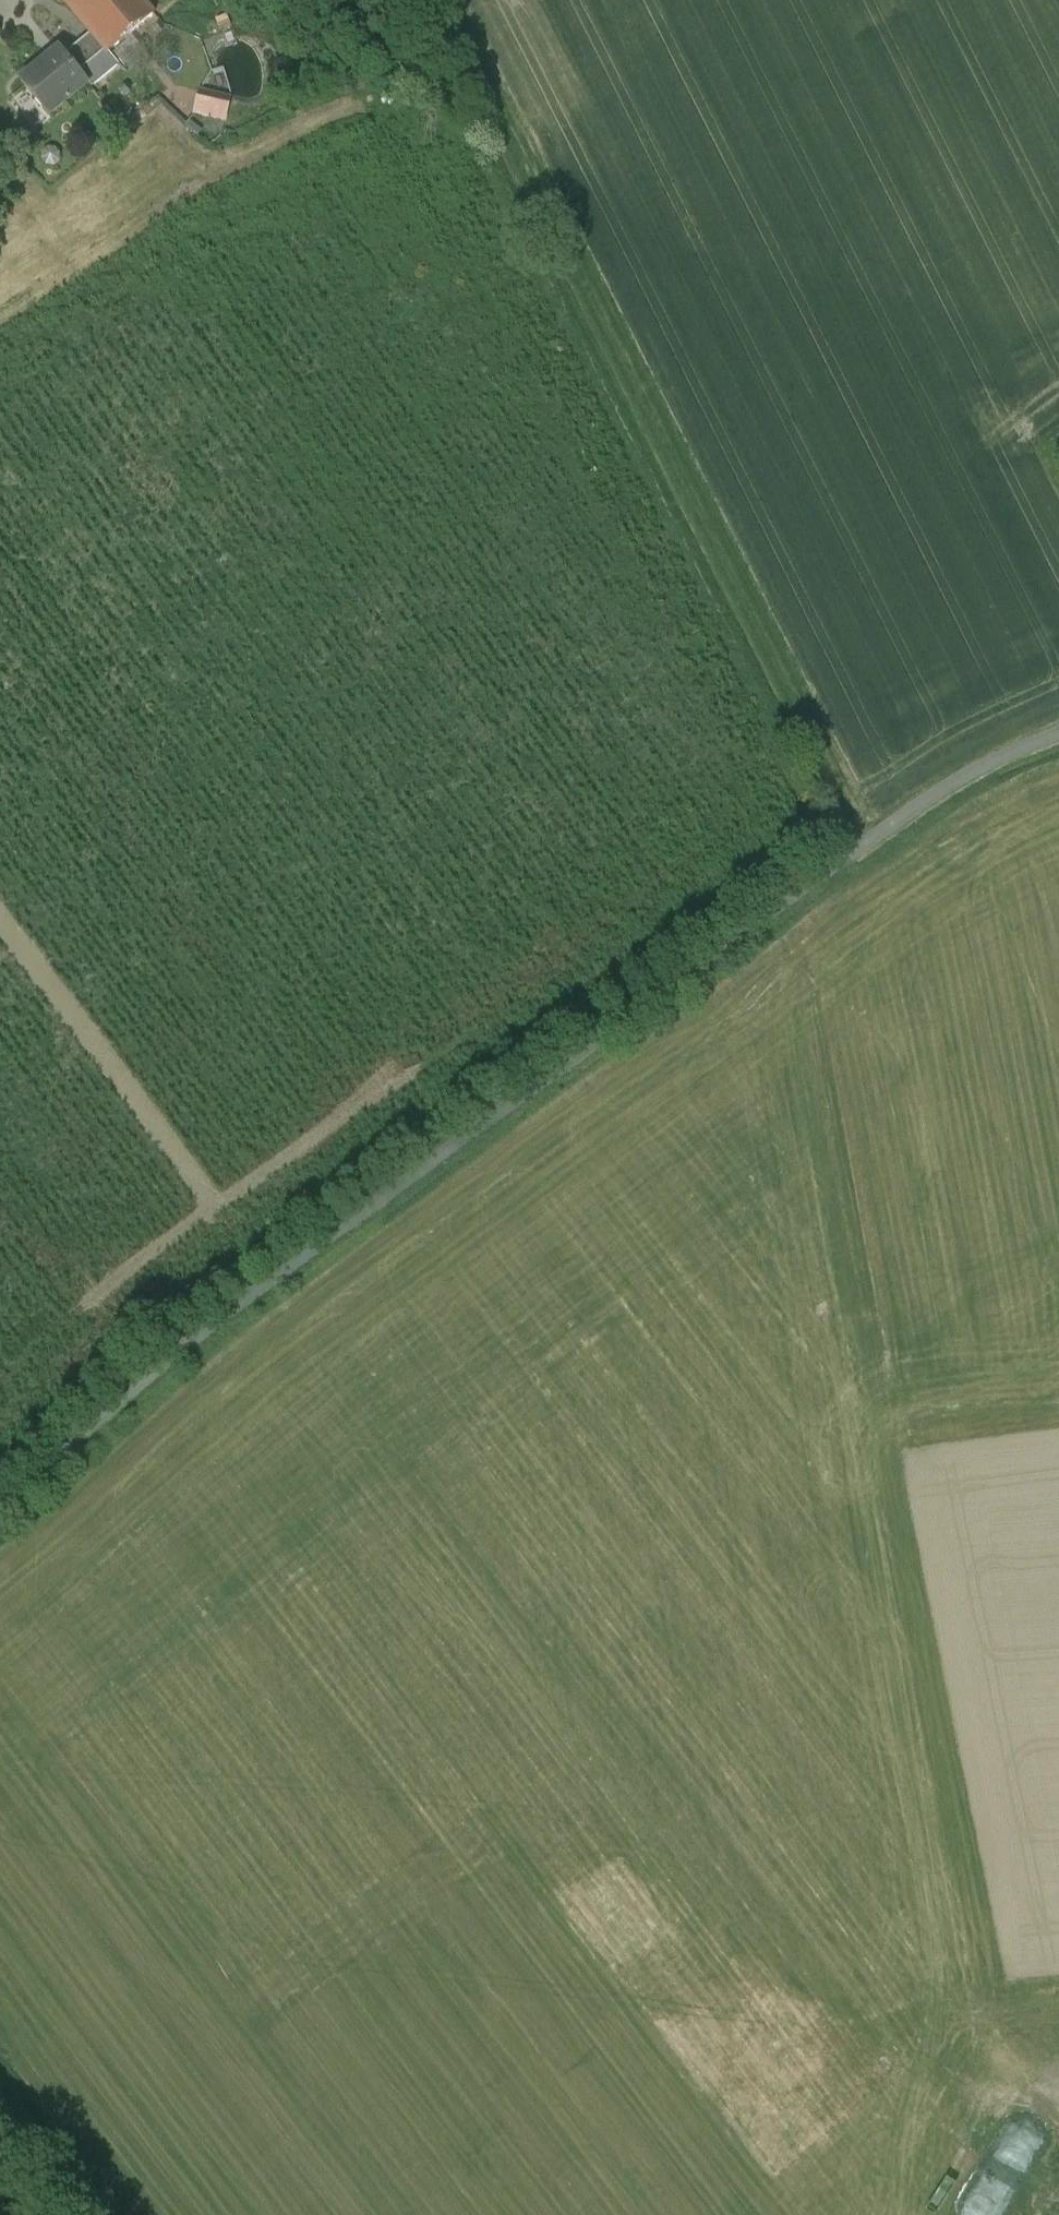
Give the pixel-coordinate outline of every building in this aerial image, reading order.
[(93,35),(108,52),(109,54),(155,15),(142,0),(64,0),(93,35)] [(93,35),(66,56),(62,51),(61,52),(38,71),(37,70),(22,83),(49,116),(89,83),(81,74),(108,52),(93,35)] [(108,52),(81,74),(89,83),(90,83),(96,84),(119,65),(109,54),(108,52)] [(228,121),(232,96),(199,89),(194,115),(228,121)]
